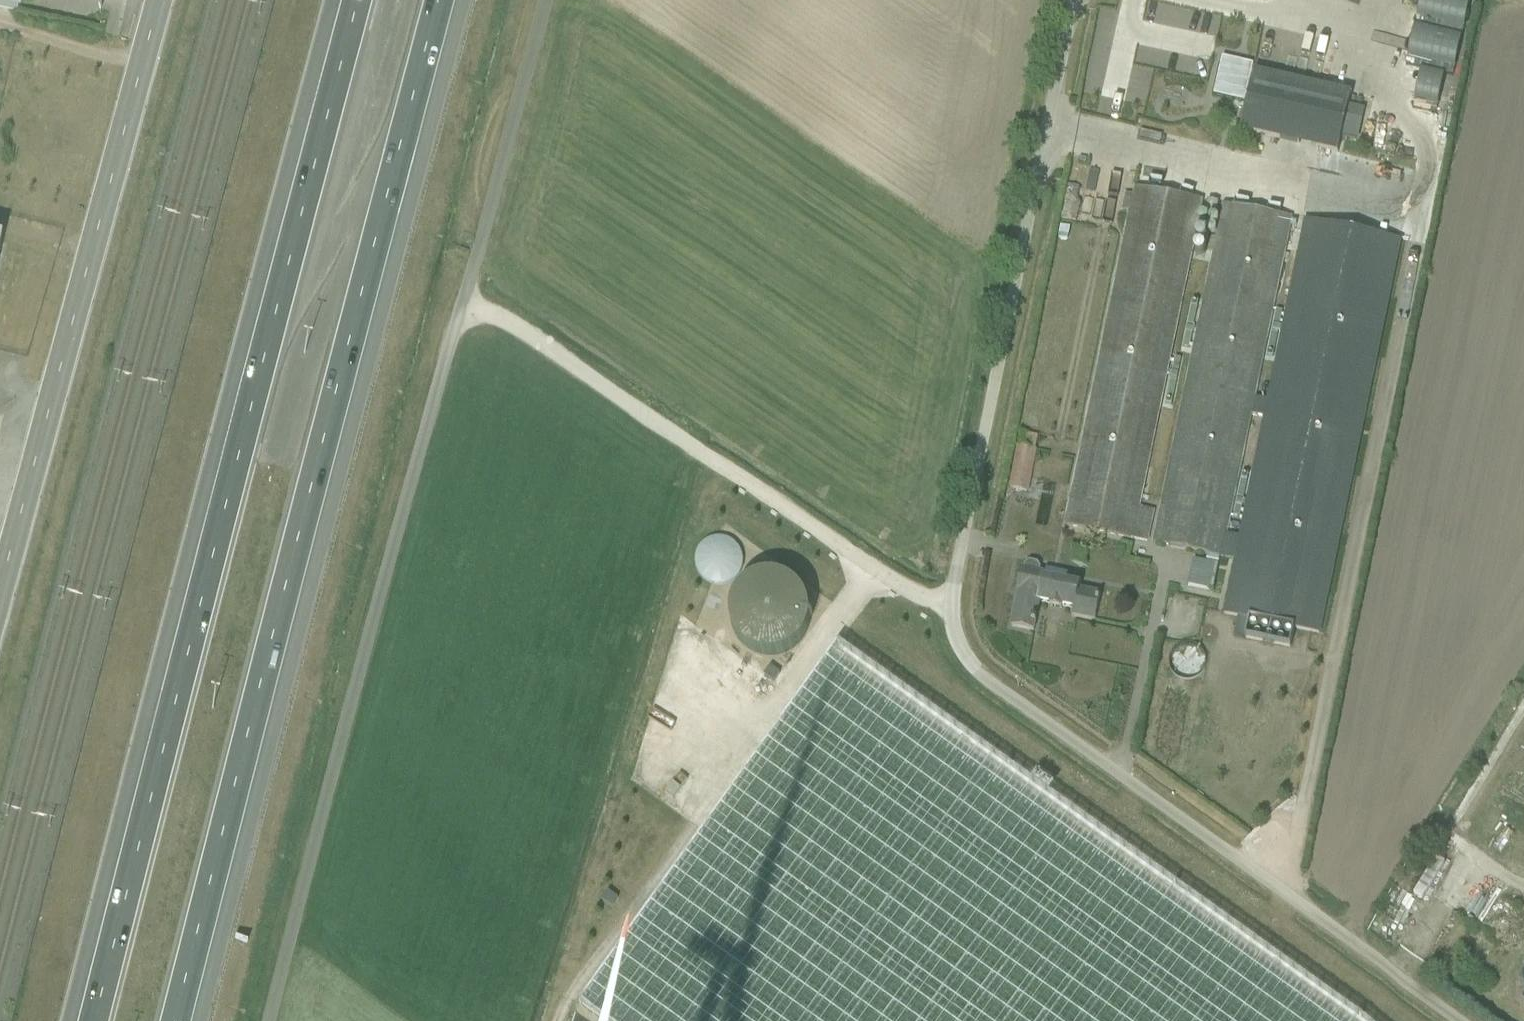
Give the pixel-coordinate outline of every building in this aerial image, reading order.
[(24,16),(28,0),(0,0),(0,11),(24,16)] [(1208,202),(1134,187),(1065,527),(1140,542),(1208,202)] [(1222,203),(1152,546),(1228,561),(1297,218),(1222,203)] [(1335,285),(1335,263),(1318,263),(1318,285),(1335,285)] [(1025,441),(1021,498),(1040,499),(1043,443),(1025,441)] [(1009,632),(1035,639),(1041,616),(1098,631),(1107,597),(1080,590),(1083,578),(1027,564),(1009,632)] [(1196,592),(1219,596),(1224,570),(1201,565),(1196,592)] [(801,672),(827,606),(741,573),(731,598),(743,603),(727,644),(801,672)] [(831,643),(573,1005),(596,1020),(1365,1020),(831,643)] [(1441,837),(1413,881),(1513,943),(1523,926),(1523,890),(1441,837)]
